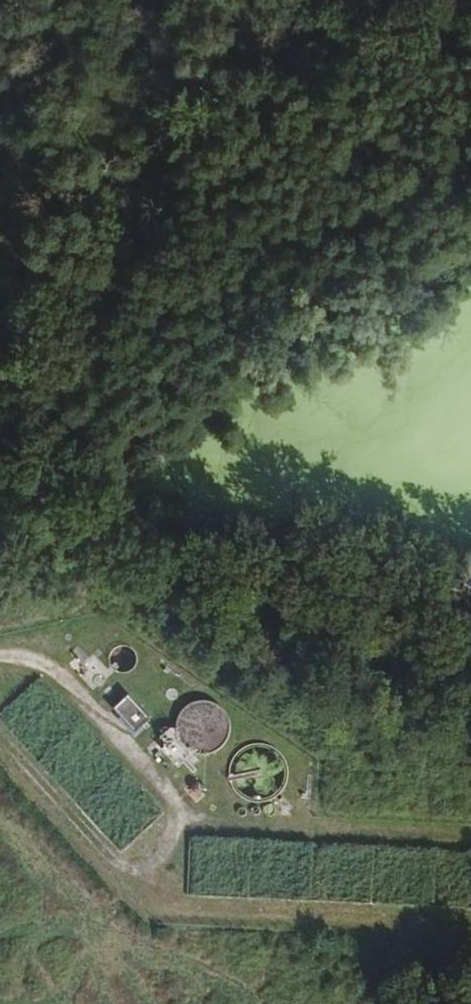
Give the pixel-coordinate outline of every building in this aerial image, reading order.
[(134,661),(134,658),(134,655),(132,651),(130,649),(127,647),(124,646),(120,645),(117,646),(114,647),(111,649),(109,652),(107,655),(107,658),(107,662),(108,665),(110,668),(113,670),(116,672),(119,673),(122,673),(126,672),(129,670),(131,668),(133,665),(134,661)] [(148,719),(126,695),(111,709),(133,732),(148,719)] [(227,735),(228,730),(228,725),(227,720),(225,715),(222,710),(219,706),(214,703),(209,701),(204,700),(199,700),(194,701),(189,703),(184,706),(180,709),(177,714),(175,719),(174,724),(174,729),(175,734),(177,739),(180,744),(183,748),(188,751),(193,753),(198,754),(203,754),(208,753),(213,751),(218,748),(222,745),(225,740),(227,735)] [(187,755),(171,738),(160,749),(175,766),(187,755)] [(280,788),(283,783),(285,777),(285,771),(284,765),(282,759),(279,754),(274,750),(269,746),(263,744),(257,743),(251,743),(245,745),(240,748),(235,751),(231,756),(228,762),(227,767),(226,774),(227,780),(229,785),(233,791),(237,795),(242,798),(248,801),(254,802),(260,801),(266,800),(271,797),(276,793),(280,788)]
